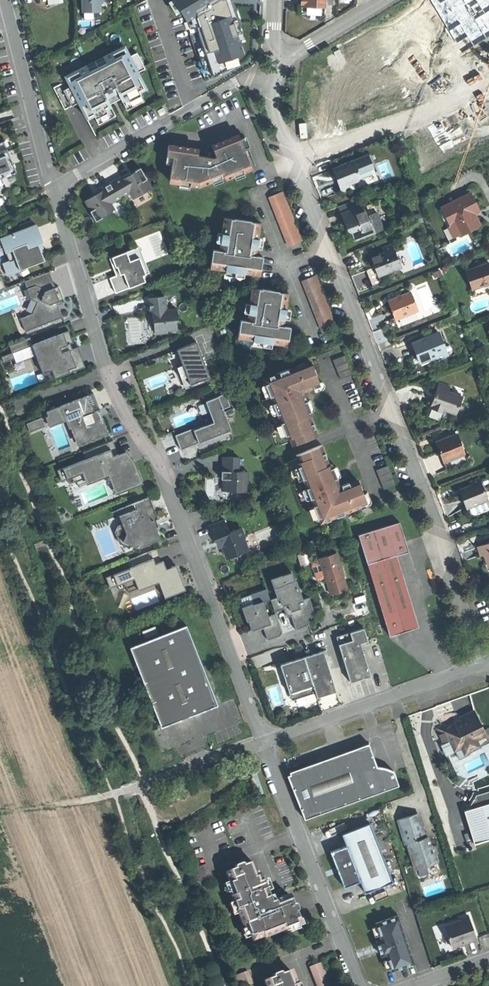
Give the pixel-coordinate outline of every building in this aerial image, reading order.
[(82,12),(101,12),(100,4),(103,1),(103,0),(81,0),(82,12)] [(186,21),(196,16),(222,0),(174,0),(186,21)] [(196,16),(213,76),(238,64),(235,57),(245,54),(234,21),(239,19),(232,0),(222,0),(196,16)] [(325,14),(325,7),(301,6),(301,14),(325,14)] [(72,75),(66,79),(67,81),(53,88),(64,110),(78,103),(87,120),(94,116),(95,119),(107,113),(106,110),(111,107),(109,104),(115,101),(120,98),(122,101),(127,99),(129,102),(141,96),(139,93),(146,89),(138,72),(134,73),(132,69),(135,68),(130,56),(125,48),(119,51),(118,49),(103,57),(106,63),(89,72),(86,65),(71,73),(72,75)] [(137,53),(130,56),(135,68),(132,69),(134,73),(138,72),(145,69),(137,53)] [(103,57),(86,65),(89,72),(106,63),(103,57)] [(127,99),(122,101),(126,110),(144,101),(141,96),(129,102),(127,99)] [(107,113),(95,119),(98,125),(115,116),(111,107),(106,110),(107,113)] [(162,108),(157,111),(160,116),(165,113),(162,108)] [(167,158),(167,161),(166,182),(197,185),(223,175),(224,178),(251,168),(245,152),(244,148),(239,136),(213,147),(218,157),(214,158),(206,155),(199,152),(199,147),(160,144),(160,157),(167,158)] [(5,184),(3,179),(17,173),(11,157),(5,142),(0,144),(0,186),(5,184)] [(218,157),(213,147),(212,143),(208,145),(206,155),(214,158),(218,157)] [(245,152),(251,168),(255,166),(249,150),(245,152)] [(368,155),(353,161),(358,172),(373,167),(368,155)] [(348,185),(356,181),(357,178),(355,173),(358,172),(353,161),(332,169),(337,181),(342,193),(350,189),(348,185)] [(130,192),(133,198),(150,188),(145,180),(146,179),(140,168),(134,171),(134,172),(129,176),(123,179),(122,177),(101,189),(102,191),(94,196),(85,201),(91,211),(90,211),(96,221),(102,218),(101,217),(114,210),(110,203),(130,192)] [(288,246),(302,241),(282,192),(269,197),(288,246)] [(459,235),(480,225),(476,218),(474,213),(478,210),(470,193),(442,208),(450,224),(453,223),(459,235)] [(374,233),(367,216),(363,205),(355,209),(352,201),(338,207),(344,222),(345,226),(350,230),(353,238),(362,236),(362,237),(374,233)] [(367,216),(374,233),(383,229),(377,212),(367,216)] [(256,256),(252,256),(253,249),(257,249),(261,224),(251,222),(234,219),(234,220),(224,218),(220,244),(226,244),(225,252),(219,251),(213,250),(210,269),(260,276),(263,257),(256,256)] [(36,225),(0,239),(9,261),(13,273),(44,261),(41,252),(38,245),(41,243),(42,241),(36,225)] [(378,276),(401,267),(398,257),(396,258),(391,245),(382,249),(384,253),(370,259),(374,268),(378,276)] [(139,247),(135,248),(142,265),(145,263),(139,247)] [(135,248),(109,258),(113,268),(117,267),(120,274),(116,276),(109,278),(115,293),(145,282),(143,276),(149,273),(145,263),(142,265),(135,248)] [(9,261),(3,263),(4,266),(8,275),(13,273),(9,261)] [(488,284),(488,263),(465,271),(472,290),(488,284)] [(25,332),(62,317),(56,302),(59,301),(58,299),(56,297),(54,293),(55,290),(54,288),(55,288),(49,272),(24,281),(31,300),(37,302),(32,314),(20,319),(25,332)] [(321,330),(335,325),(315,276),(302,281),(321,330)] [(59,301),(63,300),(60,293),(58,287),(55,288),(54,288),(55,290),(54,293),(56,297),(58,299),(59,301)] [(281,319),(285,319),(289,294),(279,293),(279,292),(262,289),(262,290),(252,288),(248,314),(254,315),(253,322),(247,321),(240,320),(238,339),(287,346),(290,328),(284,327),(280,326),(281,319)] [(395,319),(418,310),(410,292),(388,301),(392,311),(395,319)] [(165,297),(149,298),(150,313),(153,313),(153,320),(155,334),(167,332),(167,330),(176,329),(175,320),(177,320),(176,310),(166,311),(165,297)] [(12,353),(1,357),(3,363),(14,359),(12,353),(21,350),(21,352),(24,351),(23,349),(32,346),(42,373),(51,370),(55,379),(85,367),(82,361),(83,360),(78,347),(69,350),(68,348),(67,345),(73,343),(68,331),(32,345),(30,338),(9,346),(12,353)] [(430,362),(447,355),(438,333),(412,343),(416,353),(419,363),(429,359),(430,362)] [(196,342),(176,350),(180,360),(182,365),(177,367),(181,379),(187,377),(190,385),(210,377),(196,342)] [(340,380),(352,375),(345,356),(332,360),(340,380)] [(306,401),(302,393),(314,388),(313,387),(320,385),(311,363),(304,365),(304,363),(296,366),(297,369),(291,372),(290,369),(277,374),(277,376),(266,380),(272,396),(270,397),(281,424),(283,423),(292,446),(318,436),(310,416),(312,415),(309,407),(306,401)] [(12,377),(16,389),(40,380),(36,369),(12,377)] [(443,410),(455,414),(462,396),(448,391),(449,387),(439,383),(434,396),(433,399),(429,398),(426,407),(442,413),(443,410)] [(93,393),(49,410),(52,419),(65,414),(69,423),(74,426),(76,433),(83,430),(87,439),(105,432),(100,419),(96,417),(95,415),(94,413),(100,411),(93,393)] [(193,429),(175,436),(178,443),(180,450),(231,430),(223,409),(230,406),(225,394),(205,401),(213,422),(193,430),(193,429)] [(40,418),(26,424),(29,431),(43,426),(40,418)] [(83,430),(76,433),(80,442),(87,439),(83,430)] [(446,461),(464,454),(456,434),(435,442),(439,452),(442,451),(446,461)] [(113,440),(83,452),(85,459),(57,470),(61,481),(71,477),(83,473),(87,482),(111,473),(119,493),(139,485),(134,473),(137,471),(133,462),(132,463),(130,459),(126,460),(124,458),(123,454),(119,455),(113,440)] [(349,482),(340,486),(337,479),(338,478),(335,472),(332,464),(329,465),(321,445),(296,456),(297,459),(305,478),(303,479),(314,506),(316,505),(322,521),(334,516),(334,518),(347,513),(346,510),(353,507),(354,510),(361,507),(360,505),(367,503),(359,481),(350,485),(349,482)] [(238,458),(223,458),(222,471),(221,471),(221,475),(221,479),(223,479),(223,491),(246,492),(246,484),(247,484),(247,472),(238,472),(238,458)] [(383,489),(396,485),(388,465),(376,470),(383,489)] [(137,471),(134,473),(139,485),(143,484),(138,471),(137,471)] [(83,473),(71,477),(73,482),(76,481),(78,486),(87,482),(83,473)] [(485,501),(488,500),(479,478),(470,482),(471,485),(464,488),(461,495),(463,502),(466,509),(469,508),(471,513),(474,514),(486,509),(487,507),(485,501)] [(158,519),(149,497),(116,510),(122,523),(126,534),(122,541),(131,545),(138,548),(161,539),(155,526),(153,527),(152,524),(151,521),(158,519)] [(224,520),(209,526),(214,540),(216,539),(219,538),(222,546),(227,558),(231,556),(235,558),(241,555),(242,552),(246,551),(242,543),(244,539),(245,538),(241,529),(229,533),(224,520)] [(358,535),(389,636),(405,631),(419,627),(397,556),(409,552),(399,522),(358,535)] [(126,534),(122,523),(117,525),(115,532),(119,544),(129,548),(131,545),(122,541),(126,534)] [(488,567),(488,543),(478,547),(481,556),(484,555),(486,560),(488,568),(488,567)] [(156,549),(127,561),(130,568),(106,578),(110,588),(134,578),(138,589),(162,579),(168,596),(185,590),(176,568),(173,569),(172,567),(166,569),(163,561),(161,562),(156,549)] [(320,559),(326,578),(326,580),(327,580),(329,587),(331,594),(348,589),(343,574),(344,574),(337,552),(319,558),(320,559)] [(326,578),(320,559),(313,561),(312,564),(316,579),(319,580),(326,578)] [(293,574),(282,578),(281,578),(283,585),(274,588),(278,599),(281,598),(284,604),(283,604),(287,616),(292,615),(295,624),(296,628),(295,629),(296,630),(308,625),(314,612),(309,597),(303,600),(296,580),(295,580),(293,574)] [(271,579),(274,588),(283,585),(281,578),(282,578),(281,576),(271,579)] [(268,616),(263,601),(253,605),(252,604),(242,607),(246,621),(248,620),(251,630),(262,627),(267,640),(279,636),(282,632),(275,614),(268,616)] [(192,716),(218,706),(186,626),(130,648),(161,728),(192,716)] [(155,627),(142,632),(145,638),(158,634),(155,627)] [(350,682),(371,676),(361,643),(368,641),(364,628),(336,636),(350,682)] [(309,667),(328,662),(324,649),(305,655),(309,667)] [(309,667),(305,655),(281,662),(286,679),(290,693),(296,696),(316,690),(309,667)] [(328,662),(309,667),(316,690),(317,695),(328,692),(336,690),(328,662)] [(486,736),(484,731),(474,709),(460,716),(463,722),(456,725),(454,720),(440,727),(445,738),(451,735),(457,750),(462,747),(465,752),(480,746),(477,740),(486,736)] [(456,725),(463,722),(460,716),(457,717),(453,719),(454,720),(456,725)] [(169,734),(156,739),(161,753),(175,748),(169,734)] [(287,775),(304,819),(398,785),(393,771),(388,769),(377,766),(369,743),(327,759),(289,772),(290,774),(287,775)] [(488,839),(488,796),(480,799),(470,805),(471,808),(466,810),(477,843),(488,839)] [(407,844),(425,838),(417,814),(397,820),(405,844),(407,844)] [(365,892),(393,881),(370,823),(342,834),(346,845),(330,851),(337,869),(344,887),(360,881),(365,892)] [(428,837),(425,838),(407,844),(415,869),(437,862),(435,854),(437,853),(435,847),(431,846),(430,842),(428,837)] [(289,895),(271,902),(266,890),(260,875),(258,875),(253,862),(226,872),(234,895),(231,896),(242,925),(246,923),(252,940),(263,936),(264,937),(285,929),(285,928),(300,922),(289,895)] [(199,882),(212,877),(206,864),(194,869),(199,882)] [(398,915),(375,923),(381,939),(386,953),(391,970),(414,963),(398,915)] [(464,943),(476,939),(468,915),(460,918),(461,920),(445,926),(452,947),(464,943)] [(386,953),(381,939),(376,941),(379,948),(381,955),(386,953)] [(322,962),(309,967),(317,985),(332,985),(322,962)] [(253,983),(248,970),(235,975),(239,985),(246,985),(253,983)] [(298,983),(296,984),(291,970),(264,980),(266,985),(300,985),(298,983)]
